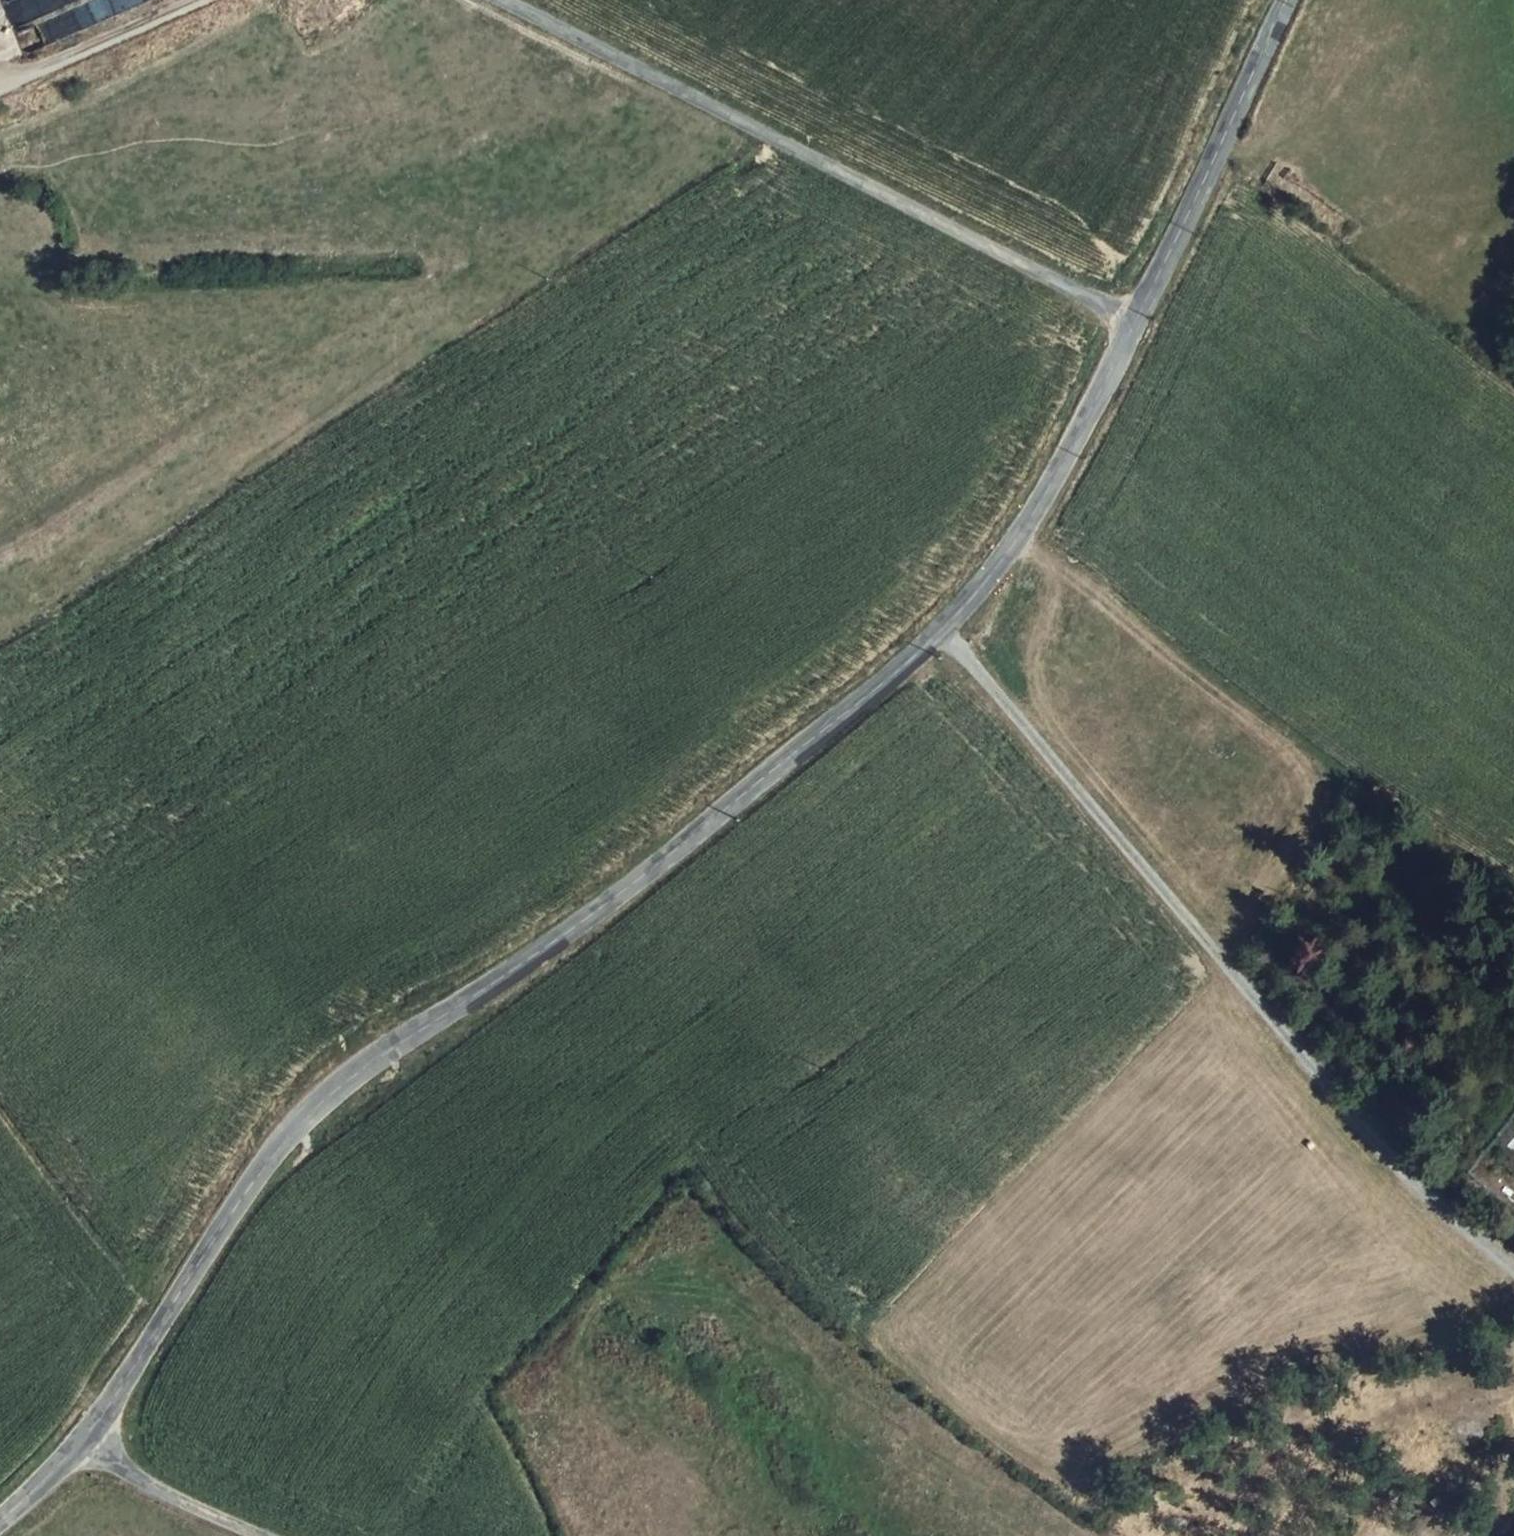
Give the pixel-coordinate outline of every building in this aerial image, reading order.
[(158,0),(47,0),(52,16),(13,30),(20,49),(158,0)]
